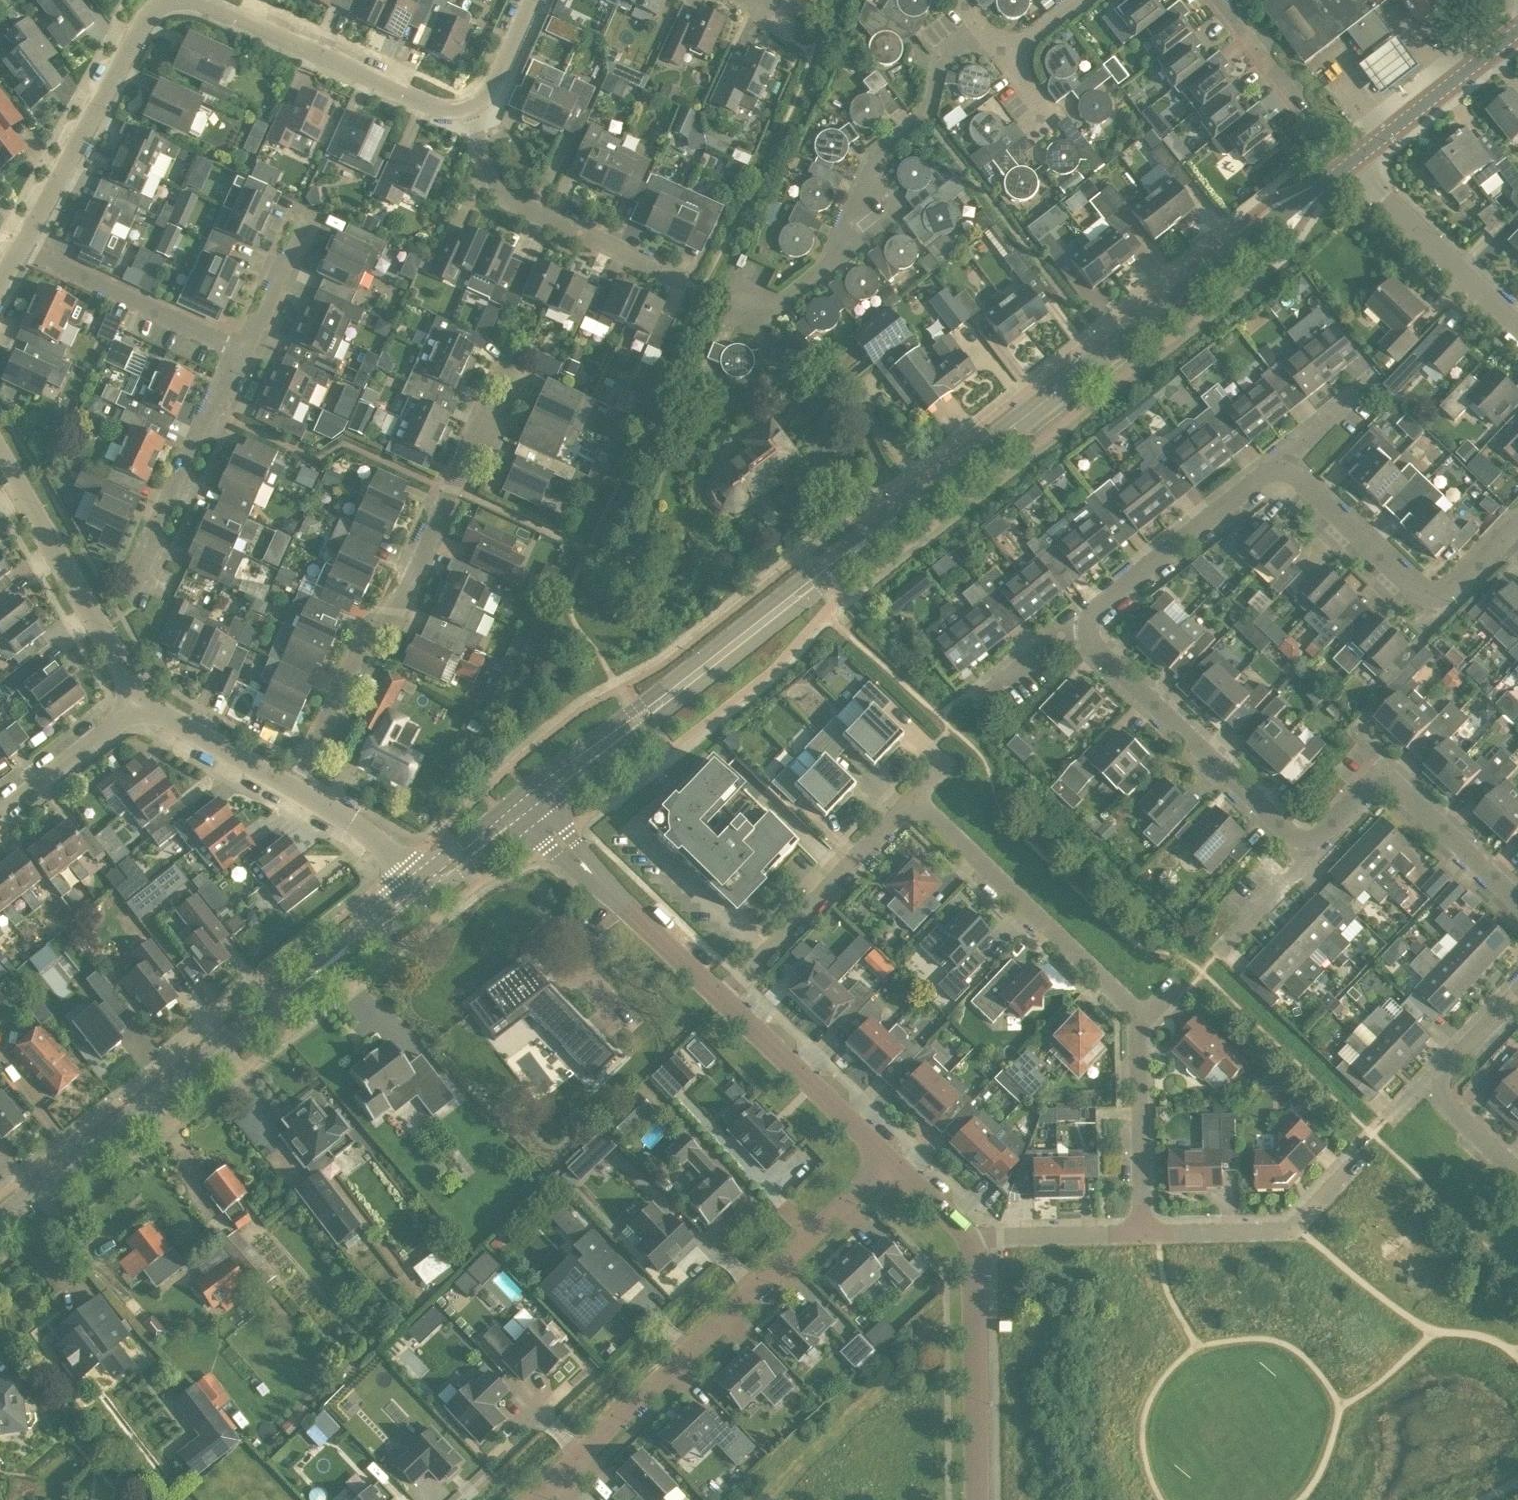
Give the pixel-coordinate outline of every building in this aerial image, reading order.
[(91,24),(77,5),(84,0),(45,0),(39,5),(54,25),(48,30),(61,47),(91,24)] [(387,0),(357,0),(350,16),(375,27),(387,0)] [(431,0),(403,0),(402,0),(387,0),(375,27),(401,39),(410,17),(422,22),(431,0)] [(422,22),(421,24),(434,30),(425,52),(455,65),(470,29),(440,17),(447,0),(431,0),(422,22)] [(662,0),(619,0),(616,6),(629,11),(632,3),(656,14),(662,0)] [(904,16),(907,17),(909,18),(912,19),(915,19),(918,18),(921,17),(923,16),(926,14),(928,12),(929,9),(930,7),(931,4),(931,1),(931,0),(897,0),(897,1),(897,4),(897,6),(898,9),(900,12),(902,14),(904,16)] [(993,2),(993,5),(994,7),(995,10),(996,12),(998,15),(1001,16),(1003,18),(1006,19),(1009,19),(1012,20),(1014,19),(1017,18),(1020,17),(1022,15),(1024,13),(1026,11),(1027,8),(1028,5),(1028,2),(1028,0),(993,0),(993,2)] [(1159,13),(1149,0),(1125,0),(1114,9),(1121,18),(1118,20),(1131,37),(1142,27),(1160,13),(1159,13)] [(1187,32),(1177,19),(1185,12),(1176,0),(1175,0),(1159,13),(1160,13),(1142,27),(1149,36),(1146,38),(1158,54),(1153,59),(1187,32)] [(1262,8),(1304,64),(1349,30),(1366,53),(1391,35),(1373,11),(1388,0),(1272,0),(1262,8)] [(1444,0),(1404,0),(1421,23),(1446,3),(1444,0)] [(30,108),(60,85),(44,63),(55,55),(28,21),(15,4),(4,13),(17,29),(7,37),(22,55),(7,66),(23,86),(16,91),(30,108)] [(707,54),(723,19),(697,7),(686,32),(675,27),(661,59),(678,67),(687,45),(707,54)] [(549,36),(555,23),(549,20),(543,33),(549,36)] [(1199,64),(1189,50),(1196,44),(1187,32),(1153,59),(1160,68),(1157,71),(1170,87),(1182,78),(1199,64)] [(874,61),(876,63),(879,65),(881,66),(884,67),(887,67),(890,66),(893,66),(895,64),(897,63),(899,61),(901,58),(902,56),(903,53),(903,50),(903,47),(902,45),(901,42),(900,40),(898,38),(895,36),(893,35),(890,34),(887,34),(885,34),(882,34),(879,35),(877,37),(875,38),(873,41),(872,43),(871,46),(870,48),(870,51),(870,54),(871,57),(873,59),(874,61)] [(228,104),(234,92),(215,84),(228,54),(191,37),(177,69),(204,81),(199,92),(228,104)] [(1396,39),(1358,68),(1381,97),(1419,69),(1396,39)] [(1047,72),(1048,74),(1050,76),(1052,78),(1055,79),(1058,80),(1060,81),(1063,81),(1066,80),(1068,79),(1071,78),(1073,76),(1075,74),(1076,72),(1077,69),(1078,66),(1078,64),(1078,61),(1077,58),(1076,56),(1074,53),(1072,51),(1070,49),(1067,48),(1064,47),(1062,47),(1059,47),(1056,48),(1053,49),(1051,51),(1049,53),(1047,55),(1046,58),(1045,61),(1045,64),(1045,66),(1046,69),(1047,72)] [(607,74),(610,75),(619,54),(602,48),(607,74)] [(756,100),(774,62),(748,50),(740,67),(727,61),(709,102),(735,114),(738,108),(751,113),(756,100)] [(1193,110),(1227,83),(1217,70),(1225,64),(1215,51),(1199,64),(1182,78),(1188,86),(1185,89),(1198,105),(1193,109),(1193,110)] [(541,122),(555,89),(545,84),(552,68),(533,60),(520,89),(521,91),(530,95),(521,113),(523,114),(521,118),(523,122),(534,127),(537,124),(539,121),(541,122)] [(625,82),(643,87),(647,73),(615,64),(607,91),(621,95),(625,82)] [(960,92),(961,94),(963,96),(966,98),(968,99),(971,100),(974,100),(977,100),(980,99),(982,98),(985,96),(987,94),(988,92),(990,89),(990,86),(991,84),(990,81),(990,78),(989,75),(987,73),(985,71),(983,69),(980,68),(977,67),(974,67),(972,67),(969,67),(966,69),(964,70),(962,72),(960,74),(959,77),(947,72),(944,84),(957,85),(958,87),(959,90),(960,92)] [(555,89),(541,122),(544,123),(542,127),(543,130),(554,136),(558,134),(559,130),(561,131),(573,105),(584,110),(594,88),(574,79),(567,94),(555,89)] [(673,102),(679,90),(664,83),(658,95),(673,102)] [(1239,114),(1238,114),(1228,101),(1236,94),(1227,83),(1193,110),(1200,119),(1197,122),(1210,138),(1221,129),(1221,128),(1239,114)] [(181,142),(185,134),(199,103),(161,85),(147,116),(173,128),(169,137),(181,142)] [(895,103),(885,89),(875,98),(870,96),(866,96),(862,97),(858,99),(854,105),(852,111),(852,114),(852,117),(853,120),(854,122),(855,124),(857,126),(859,128),(862,129),(864,130),(867,130),(873,129),(879,127),(882,124),(884,120),(885,115),(885,111),(895,103)] [(647,110),(654,95),(643,90),(636,106),(647,110)] [(318,126),(328,104),(301,92),(288,123),(276,118),(266,140),(285,148),(293,131),(316,141),(322,128),(318,126)] [(1517,135),(1517,100),(1513,93),(1489,111),(1512,140),(1517,135)] [(23,151),(7,131),(20,121),(0,95),(0,169),(23,151)] [(1079,117),(1080,120),(1082,121),(1084,123),(1086,124),(1089,125),(1091,126),(1094,126),(1097,125),(1099,124),(1102,123),(1104,122),(1105,120),(1107,117),(1108,115),(1108,112),(1109,110),(1108,107),(1108,105),(1106,102),(1105,100),(1103,98),(1101,97),(1098,96),(1096,95),(1093,95),(1090,95),(1088,95),(1085,96),(1083,98),(1081,100),(1080,102),(1078,104),(1078,107),(1077,110),(1077,112),(1078,115),(1079,117)] [(1221,128),(1221,129),(1228,137),(1225,139),(1239,157),(1241,155),(1247,163),(1252,165),(1263,156),(1263,151),(1257,142),(1267,134),(1257,121),(1265,114),(1254,101),(1238,114),(1239,114),(1221,128)] [(1157,136),(1167,128),(1150,106),(1140,114),(1157,136)] [(669,132),(686,139),(689,134),(702,130),(698,115),(680,107),(669,132)] [(1006,151),(998,141),(999,140),(1000,138),(1001,136),(1002,133),(1002,131),(1002,128),(1001,125),(1000,123),(999,120),(997,118),(994,117),(992,115),(989,114),(986,114),(984,114),(981,115),(978,116),(976,117),(973,119),(972,121),(970,124),(969,126),(969,129),(969,132),(969,135),(970,138),(971,140),(973,142),(975,144),(978,146),(981,147),(983,147),(986,147),(986,151),(993,160),(1006,151)] [(947,116),(941,121),(948,131),(954,126),(947,116)] [(374,157),(386,130),(358,117),(349,136),(337,131),(326,153),(340,159),(339,162),(375,179),(383,161),(374,157)] [(256,120),(249,136),(261,141),(267,125),(256,120)] [(599,187),(618,145),(620,140),(601,132),(602,129),(591,123),(580,146),(592,151),(581,175),(580,178),(599,187)] [(859,138),(851,125),(840,133),(838,132),(837,131),(835,130),(833,130),(829,131),(825,132),(822,134),(819,137),(817,139),(815,142),(814,145),(814,148),(814,151),(815,153),(816,155),(817,157),(814,164),(830,171),(832,165),(836,164),(839,163),(842,161),(844,159),(845,158),(846,157),(847,155),(848,154),(848,152),(849,150),(849,148),(848,146),(859,138)] [(1471,177),(1479,188),(1500,172),(1514,190),(1511,200),(1517,208),(1517,173),(1506,158),(1495,167),(1491,161),(1490,162),(1465,129),(1457,135),(1456,134),(1452,133),(1445,138),(1445,142),(1447,144),(1444,145),(1448,150),(1471,177)] [(1077,130),(1062,142),(1059,142),(1056,143),(1054,144),(1051,145),(1049,147),(1047,149),(1046,152),(1045,154),(1044,157),(1044,160),(1045,163),(1046,165),(1047,168),(1049,170),(1051,172),(1053,174),(1056,175),(1058,175),(1061,176),(1064,175),(1067,175),(1069,174),(1071,172),(1074,170),(1075,168),(1077,165),(1078,163),(1078,160),(1088,160),(1088,166),(1093,172),(1104,164),(1077,130)] [(110,157),(149,174),(158,153),(173,160),(178,148),(141,132),(136,143),(126,139),(121,149),(115,146),(110,157)] [(618,145),(599,187),(619,196),(625,185),(636,190),(650,160),(618,145)] [(1165,173),(1177,165),(1162,145),(1151,154),(1165,173)] [(1462,183),(1471,177),(1448,150),(1433,162),(1432,160),(1428,160),(1421,165),(1421,169),(1434,186),(1438,182),(1448,195),(1450,193),(1460,204),(1471,195),(1462,183)] [(422,201),(440,163),(414,151),(404,172),(393,167),(388,178),(381,175),(372,196),(397,207),(404,192),(422,201)] [(1011,157),(1006,151),(993,160),(994,160),(992,161),(1005,177),(1003,183),(1003,189),(1006,194),(1012,199),(1019,201),(1026,200),(1032,196),(1035,189),(1036,182),(1033,175),(1027,170),(1019,168),(1017,168),(1015,168),(1013,169),(1007,160),(1011,157)] [(140,195),(149,174),(110,157),(106,166),(113,169),(108,181),(121,187),(116,198),(146,212),(152,200),(140,195)] [(192,170),(206,176),(212,163),(198,157),(192,170)] [(923,203),(931,197),(955,177),(946,166),(942,169),(930,170),(929,169),(927,166),(926,164),(924,162),(923,161),(921,160),(919,159),(917,158),(914,158),(912,158),(909,159),(905,160),(903,161),(900,164),(899,166),(897,169),(896,172),(896,175),(896,177),(896,180),(898,183),(900,186),(901,187),(905,190),(906,191),(909,192),(913,192),(915,192),(923,203)] [(257,162),(250,178),(273,188),(280,173),(257,162)] [(232,212),(267,228),(272,218),(265,215),(270,204),(254,196),(259,184),(237,174),(222,207),(232,212)] [(645,229),(665,238),(687,190),(655,176),(646,196),(658,201),(645,229)] [(799,193),(799,196),(799,199),(800,202),(801,205),(803,207),(805,209),(808,211),(810,212),(813,213),(816,213),(819,213),(822,212),(825,211),(827,209),(830,207),(831,205),(833,202),(833,199),(834,196),(833,193),(833,190),(831,188),(830,185),(827,183),(825,181),(822,180),(819,179),(816,179),(813,179),(810,180),(808,181),(805,183),(803,185),(801,188),(800,190),(799,193)] [(1149,195),(1173,225),(1193,209),(1169,179),(1149,195)] [(1098,194),(1099,193),(1089,181),(1076,191),(1086,204),(1088,202),(1101,218),(1081,234),(1083,236),(1082,237),(1111,273),(1131,257),(1116,238),(1126,229),(1114,214),(1098,194)] [(1114,214),(1124,205),(1108,186),(1099,193),(1098,194),(1114,214)] [(719,205),(687,190),(665,238),(686,247),(694,229),(705,234),(719,205)] [(1149,195),(1128,211),(1152,241),(1173,225),(1149,195)] [(931,197),(923,203),(918,208),(922,214),(922,216),(921,218),(921,220),(921,221),(922,223),(911,231),(921,245),(933,235),(935,236),(937,237),(939,237),(942,237),(946,236),(948,234),(950,233),(951,231),(953,230),(954,227),(955,224),(955,221),(954,218),(954,216),(953,214),(952,211),(949,207),(945,204),(944,203),(942,203),(938,203),(936,203),(931,197)] [(146,212),(116,198),(110,210),(90,201),(84,215),(78,212),(74,220),(109,236),(109,234),(118,215),(132,221),(138,209),(146,212)] [(1493,238),(1507,223),(1493,204),(1483,212),(1491,222),(1484,230),(1493,238)] [(817,234),(822,223),(793,210),(788,221),(793,223),(790,224),(787,225),(785,226),(783,228),(781,230),(779,232),(778,235),(778,238),(777,240),(778,244),(779,247),(780,249),(782,252),(784,254),(786,256),(789,257),(792,258),(795,258),(798,258),(801,257),(804,256),(806,254),(809,252),(810,249),(812,247),(812,244),(813,240),(813,238),(812,236),(811,233),(810,231),(817,234)] [(263,238),(267,228),(232,212),(223,233),(213,228),(207,240),(226,249),(232,237),(251,246),(256,235),(263,238)] [(373,234),(379,222),(367,216),(361,228),(373,234)] [(126,242),(109,234),(109,236),(74,220),(70,229),(76,232),(71,244),(103,259),(102,263),(115,268),(126,242)] [(1019,279),(1030,272),(995,225),(988,230),(1008,256),(1004,259),(1019,279)] [(472,275),(488,240),(463,229),(456,244),(446,267),(432,261),(423,257),(418,267),(455,284),(461,270),(472,275)] [(327,256),(363,272),(364,271),(368,273),(377,254),(380,256),(386,242),(365,233),(359,246),(336,235),(327,256)] [(1052,261),(1064,253),(1048,233),(1037,242),(1052,261)] [(883,250),(883,253),(883,256),(884,259),(885,261),(886,264),(888,266),(890,268),(893,269),(896,270),(898,270),(901,270),(904,270),(907,269),(909,268),(912,266),(914,264),(915,261),(916,259),(917,256),(917,253),(917,250),(916,248),(915,245),(914,243),(912,240),(909,239),(907,237),(904,236),(901,236),(898,236),(896,236),(893,237),(890,239),(888,240),(886,243),(885,245),(884,248),(883,250)] [(1091,290),(1111,273),(1082,237),(1076,242),(1082,249),(1067,260),(1091,290)] [(192,273),(194,274),(238,293),(242,283),(236,280),(241,269),(221,260),(226,249),(207,240),(192,273)] [(503,268),(511,250),(488,240),(472,275),(466,287),(490,297),(488,301),(501,306),(504,300),(516,274),(503,268)] [(155,252),(168,258),(173,248),(160,242),(155,252)] [(154,281),(164,260),(139,249),(130,270),(154,281)] [(413,280),(421,257),(408,253),(400,275),(413,280)] [(349,304),(363,272),(327,256),(318,276),(341,286),(336,298),(341,301),(361,311),(361,310),(349,304)] [(544,307),(560,273),(537,262),(534,268),(522,262),(516,274),(504,300),(517,306),(521,296),(544,307)] [(844,282),(843,285),(844,288),(844,291),(845,293),(847,296),(849,298),(851,299),(854,301),(856,302),(859,302),(862,302),(865,302),(867,301),(870,299),(872,298),(874,296),(876,293),(877,291),(877,288),(878,285),(878,282),(877,279),(876,277),(874,274),(872,272),(870,270),(867,269),(865,268),(862,268),(859,268),(856,268),(854,269),(851,270),(849,272),(847,274),(845,277),(844,279),(844,282)] [(584,316),(596,289),(560,273),(544,307),(568,318),(567,320),(580,326),(584,317),(584,316)] [(233,304),(238,293),(194,274),(179,306),(202,316),(207,305),(222,312),(227,301),(233,304)] [(1373,296),(1366,304),(1396,332),(1382,346),(1395,359),(1414,338),(1404,329),(1424,308),(1411,296),(1409,298),(1401,291),(1389,280),(1384,285),(1373,296)] [(625,324),(639,294),(614,282),(611,291),(599,286),(597,290),(596,289),(584,316),(584,317),(609,328),(613,319),(625,324)] [(1003,301),(1026,332),(1047,315),(1023,285),(1003,301)] [(30,307),(66,324),(68,319),(75,322),(79,320),(84,310),(83,305),(40,286),(30,307)] [(952,332),(968,320),(945,289),(928,302),(952,332)] [(969,319),(978,312),(964,293),(955,300),(969,319)] [(639,294),(625,324),(638,330),(633,340),(658,351),(665,336),(653,330),(664,305),(639,294)] [(798,333),(804,340),(816,331),(819,332),(821,333),(824,333),(826,333),(829,332),(831,331),(833,329),(835,328),(837,326),(838,323),(839,321),(839,318),(839,316),(838,313),(844,309),(834,295),(829,300),(825,298),(824,298),(822,298),(818,299),(815,300),(812,302),(809,304),(808,306),(807,308),(806,311),(806,313),(806,315),(805,316),(805,318),(793,326),(798,333)] [(361,311),(341,301),(335,313),(307,300),(298,321),(341,340),(349,322),(355,324),(361,311)] [(1006,347),(1026,332),(1003,301),(983,317),(1006,347)] [(56,346),(66,324),(30,307),(20,330),(37,338),(33,348),(46,354),(46,355),(70,366),(70,365),(60,361),(65,349),(56,346)] [(1319,307),(1288,331),(1297,342),(1328,318),(1319,307)] [(881,358),(908,337),(886,308),(850,337),(873,366),(882,359),(881,358)] [(111,343),(121,321),(106,315),(96,337),(111,343)] [(419,349),(471,373),(476,362),(469,359),(474,348),(453,338),(457,326),(435,316),(425,336),(419,349)] [(332,360),(341,340),(298,321),(289,341),(316,354),(311,365),(333,374),(338,362),(332,360)] [(1332,350),(1344,340),(1328,321),(1309,336),(1312,340),(1300,350),(1325,380),(1344,365),(1332,350)] [(478,324),(474,333),(487,339),(491,330),(478,324)] [(809,347),(804,340),(798,333),(792,338),(790,337),(787,337),(784,337),(781,337),(778,338),(776,340),(774,342),(772,344),(771,346),(757,348),(757,350),(759,366),(773,364),(774,366),(775,367),(777,368),(779,369),(783,371),(785,371),(787,371),(791,370),(795,369),(799,366),(801,363),(803,361),(804,358),(804,354),(803,351),(809,347)] [(1408,357),(1386,381),(1398,391),(1420,368),(1428,359),(1444,374),(1467,350),(1455,339),(1448,333),(1437,344),(1430,337),(1429,336),(1408,357)] [(935,370),(949,389),(973,371),(946,336),(931,347),(943,363),(935,370)] [(949,389),(935,370),(908,337),(881,358),(882,359),(890,369),(923,412),(950,390),(949,389)] [(124,371),(134,349),(122,344),(112,366),(124,371)] [(759,366),(757,350),(749,351),(747,349),(745,348),(743,347),(740,346),(738,345),(735,345),(733,346),(730,347),(728,348),(726,350),(712,344),(706,360),(720,365),(720,367),(721,369),(721,371),(723,373),(725,375),(727,377),(729,378),(732,379),(736,379),(740,379),(744,378),(748,376),(749,374),(750,373),(751,371),(752,369),(760,368),(759,366)] [(1207,370),(1217,362),(1206,348),(1180,369),(1189,380),(1205,367),(1207,370)] [(466,383),(471,373),(419,349),(414,363),(404,383),(435,397),(431,395),(436,383),(454,391),(459,380),(466,383)] [(1306,396),(1325,380),(1300,350),(1281,365),(1279,363),(1270,370),(1289,393),(1298,386),(1306,396)] [(70,366),(46,355),(41,367),(14,355),(2,381),(39,397),(45,384),(59,390),(70,366)] [(138,378),(184,399),(194,379),(148,358),(138,378)] [(553,360),(546,375),(555,379),(562,364),(553,360)] [(264,385),(298,401),(307,382),(323,389),(328,377),(306,367),(302,377),(274,365),(264,385)] [(1280,401),(1289,393),(1270,370),(1261,377),(1262,379),(1244,394),(1269,425),(1287,410),(1280,401)] [(1495,370),(1481,385),(1470,375),(1440,407),(1455,420),(1472,402),(1496,425),(1517,401),(1517,392),(1495,370)] [(358,372),(352,383),(363,388),(368,377),(358,372)] [(1175,373),(1151,392),(1158,401),(1165,395),(1176,386),(1182,381),(1175,373)] [(787,400),(809,383),(802,376),(781,392),(787,400)] [(175,420),(184,399),(138,378),(130,396),(121,392),(114,406),(124,411),(147,422),(151,423),(156,412),(175,420)] [(429,409),(435,397),(404,383),(399,394),(408,398),(399,418),(398,418),(398,419),(443,440),(447,430),(440,427),(445,416),(429,409)] [(290,420),(298,401),(264,385),(255,406),(284,418),(279,430),(300,440),(306,427),(290,420)] [(531,412),(566,428),(581,395),(565,388),(560,399),(541,390),(531,412)] [(631,418),(640,397),(622,389),(613,408),(631,418)] [(1269,425),(1244,394),(1233,403),(1229,397),(1221,403),(1210,390),(1201,398),(1210,409),(1211,410),(1210,410),(1229,433),(1238,426),(1250,440),(1269,425)] [(336,406),(333,414),(348,420),(351,412),(336,406)] [(1134,406),(1123,415),(1131,425),(1142,416),(1134,406)] [(1187,440),(1212,470),(1232,455),(1220,440),(1229,433),(1210,410),(1211,410),(1210,409),(1194,421),(1187,420),(1178,427),(1188,439),(1187,440)] [(142,433),(147,422),(124,411),(119,423),(131,428),(121,449),(155,464),(164,443),(142,433)] [(347,422),(323,411),(313,432),(331,441),(344,431),(347,422)] [(566,428),(531,412),(521,434),(541,443),(536,454),(551,461),(552,459),(560,443),(569,447),(574,445),(579,434),(566,428)] [(1122,415),(1095,437),(1103,448),(1118,435),(1131,425),(1123,415),(1122,415)] [(352,418),(347,429),(361,435),(366,424),(352,418)] [(438,450),(443,440),(398,419),(389,440),(383,453),(406,463),(411,452),(426,459),(432,447),(438,450)] [(711,482),(709,494),(714,504),(722,511),(734,513),(745,508),(776,485),(777,484),(770,475),(780,468),(782,470),(789,465),(797,459),(771,423),(745,443),(750,449),(747,451),(742,455),(739,458),(741,461),(740,462),(732,468),(728,471),(726,467),(718,473),(711,482)] [(1513,424),(1495,443),(1513,460),(1517,454),(1517,429),(1513,424)] [(1391,465),(1392,465),(1401,456),(1371,427),(1354,445),(1366,456),(1348,475),(1358,485),(1356,487),(1363,494),(1391,465)] [(1426,430),(1414,442),(1435,462),(1447,450),(1426,430)] [(1212,470),(1187,440),(1175,449),(1167,439),(1155,438),(1153,435),(1144,443),(1172,478),(1180,471),(1193,486),(1212,470)] [(1466,462),(1478,450),(1468,440),(1456,453),(1466,462)] [(1092,463),(1103,453),(1095,443),(1084,453),(1092,463)] [(1163,485),(1172,478),(1144,443),(1136,450),(1145,462),(1141,465),(1141,471),(1144,474),(1131,484),(1156,515),(1175,500),(1163,485)] [(226,470),(261,486),(277,453),(266,448),(261,458),(236,447),(226,470)] [(145,485),(155,464),(121,449),(106,482),(118,487),(124,475),(145,485)] [(551,461),(536,454),(529,451),(524,462),(516,458),(501,492),(537,508),(552,475),(582,489),(588,476),(552,459),(551,461)] [(1480,455),(1468,467),(1475,474),(1487,462),(1480,455)] [(1409,498),(1426,480),(1410,465),(1401,474),(1392,465),(1391,465),(1363,494),(1371,501),(1373,499),(1383,508),(1401,490),(1409,498)] [(312,490),(319,474),(302,467),(294,482),(312,490)] [(246,519),(261,486),(226,470),(216,492),(240,502),(235,513),(246,519)] [(362,504),(397,519),(406,498),(382,487),(387,475),(377,471),(362,504)] [(119,541),(137,502),(105,487),(106,483),(83,473),(76,487),(100,498),(87,526),(119,541)] [(1156,515),(1131,484),(1121,493),(1111,480),(1093,494),(1116,523),(1125,516),(1137,530),(1156,515)] [(1416,544),(1443,515),(1435,506),(1443,497),(1426,480),(1409,498),(1418,506),(1401,525),(1411,534),(1408,537),(1416,544)] [(1034,502),(1043,494),(1036,486),(1027,493),(1034,502)] [(1107,530),(1116,523),(1093,494),(1084,501),(1089,508),(1083,513),(1088,518),(1075,529),(1100,560),(1119,545),(1107,530)] [(386,542),(397,519),(362,504),(352,526),(340,520),(335,531),(358,542),(363,531),(386,542)] [(246,519),(235,513),(230,524),(207,513),(196,535),(231,552),(232,550),(237,539),(251,541),(258,527),(245,521),(246,519)] [(1443,515),(1416,544),(1423,551),(1426,549),(1435,558),(1453,539),(1462,548),(1479,529),(1469,521),(1460,531),(1443,515)] [(508,555),(514,541),(472,522),(462,546),(484,555),(479,567),(512,582),(521,561),(508,555)] [(1259,564),(1283,538),(1267,523),(1253,538),(1244,529),(1227,546),(1253,570),(1259,564)] [(1100,560),(1075,529),(1063,538),(1055,528),(1039,541),(1036,537),(1036,538),(1060,568),(1069,561),(1081,576),(1100,560)] [(92,529),(88,538),(97,542),(101,533),(92,529)] [(353,552),(358,542),(335,531),(328,547),(330,554),(338,557),(332,569),(331,571),(367,586),(377,563),(353,552)] [(244,555),(232,550),(231,552),(196,535),(186,557),(210,568),(205,579),(216,584),(212,593),(219,596),(224,585),(229,587),(244,555)] [(1263,600),(1269,605),(1284,589),(1295,577),(1286,569),(1299,554),(1298,552),(1299,550),(1301,548),(1291,539),(1289,537),(1286,541),(1283,538),(1259,564),(1275,579),(1269,586),(1273,589),(1263,600)] [(1051,575),(1060,568),(1036,538),(1027,545),(1038,559),(1019,574),(1044,605),(1063,590),(1051,575)] [(1218,589),(1227,578),(1200,555),(1191,565),(1218,589)] [(297,593),(309,599),(320,604),(328,608),(333,597),(357,608),(367,586),(331,571),(332,569),(312,560),(297,593)] [(9,574),(0,562),(0,582),(9,574)] [(437,593),(483,614),(484,613),(481,612),(495,580),(456,563),(445,586),(441,584),(437,593)] [(1316,607),(1340,581),(1324,566),(1310,581),(1301,572),(1295,577),(1284,589),(1294,598),(1300,592),(1316,607)] [(290,587),(296,574),(280,567),(275,580),(290,587)] [(1044,605),(1019,574),(1008,583),(996,568),(979,582),(1004,613),(1013,606),(1025,621),(1044,605)] [(527,575),(521,588),(546,600),(552,586),(538,580),(527,575)] [(1340,581),(1316,607),(1304,619),(1320,634),(1313,641),(1323,651),(1335,638),(1352,620),(1343,612),(1356,597),(1340,581)] [(995,620),(1004,613),(979,582),(962,595),(974,610),(963,619),(988,650),(1008,635),(995,620)] [(1517,611),(1517,591),(1511,584),(1493,604),(1484,595),(1467,614),(1477,623),(1478,621),(1494,636),(1517,611)] [(895,616),(913,602),(903,590),(886,604),(895,616)] [(1149,659),(1178,629),(1162,613),(1174,600),(1165,592),(1149,609),(1158,618),(1137,639),(1141,643),(1136,647),(1149,659)] [(475,634),(483,614),(437,593),(433,602),(437,604),(432,616),(449,623),(444,635),(467,645),(476,649),(482,637),(475,634)] [(538,617),(545,602),(534,597),(527,611),(538,617)] [(30,617),(28,614),(31,612),(32,607),(24,599),(21,599),(18,601),(16,599),(0,611),(0,640),(30,617)] [(187,666),(203,630),(193,625),(194,620),(193,615),(186,612),(189,604),(178,599),(165,627),(175,632),(164,656),(187,666)] [(315,615),(320,604),(309,599),(295,629),(294,631),(329,647),(339,626),(315,615)] [(988,650),(963,619),(949,603),(941,609),(942,621),(927,633),(960,673),(988,650)] [(1494,636),(1510,651),(1509,653),(1517,662),(1517,611),(1494,636)] [(1265,613),(1255,623),(1292,661),(1302,651),(1265,613)] [(1361,662),(1391,630),(1375,615),(1362,629),(1352,620),(1335,638),(1361,662)] [(0,640),(0,659),(8,661),(11,659),(19,669),(31,660),(24,651),(44,635),(30,617),(0,640)] [(203,630),(187,666),(209,676),(220,651),(231,656),(244,627),(233,621),(229,629),(208,619),(203,630)] [(294,631),(295,629),(283,624),(268,657),(269,657),(268,659),(291,670),(296,659),(319,670),(329,647),(294,631)] [(1178,629),(1149,659),(1162,671),(1166,667),(1170,670),(1190,649),(1199,657),(1215,639),(1206,631),(1194,644),(1178,629)] [(1387,686),(1406,665),(1397,657),(1408,645),(1391,630),(1361,662),(1387,686)] [(461,659),(467,645),(444,635),(439,648),(417,639),(405,665),(441,681),(452,655),(461,659)] [(1455,647),(1446,657),(1458,668),(1467,658),(1455,647)] [(828,656),(840,667),(848,659),(837,648),(828,656)] [(1233,681),(1234,682),(1240,676),(1214,651),(1198,669),(1207,677),(1193,692),(1209,707),(1233,681)] [(484,660),(472,654),(467,663),(480,669),(484,660)] [(286,681),(291,670),(268,659),(259,680),(270,685),(265,697),(300,713),(309,692),(286,681)] [(37,706),(68,681),(53,663),(35,677),(28,667),(3,688),(10,697),(17,692),(31,710),(37,705),(37,706)] [(1390,734),(1422,700),(1414,692),(1419,686),(1411,679),(1418,671),(1409,663),(1407,666),(1406,665),(1387,686),(1388,687),(1388,688),(1396,695),(1374,719),(1390,734)] [(228,697),(239,674),(225,668),(214,691),(228,697)] [(399,692),(404,681),(388,673),(374,700),(390,708),(399,692)] [(68,681),(37,706),(41,710),(35,715),(35,719),(41,727),(46,728),(51,723),(52,724),(83,700),(68,681)] [(1243,690),(1234,682),(1233,681),(1209,707),(1210,708),(1208,715),(1217,724),(1224,722),(1225,723),(1245,701),(1254,709),(1270,692),(1261,683),(1254,691),(1247,685),(1243,690)] [(1104,703),(1083,683),(1064,703),(1054,694),(1040,709),(1058,726),(1065,719),(1078,731),(1104,703)] [(853,701),(844,711),(857,723),(890,755),(900,744),(898,743),(903,737),(880,714),(888,705),(868,686),(853,701)] [(1496,702),(1512,721),(1517,715),(1517,702),(1509,691),(1496,702)] [(289,735),(300,713),(265,697),(254,720),(289,735)] [(1264,760),(1288,734),(1273,719),(1285,706),(1276,697),(1259,715),(1268,723),(1248,744),(1250,746),(1248,753),(1256,761),(1263,759),(1264,760)] [(1442,729),(1460,711),(1451,703),(1439,715),(1422,700),(1390,734),(1391,735),(1387,740),(1400,752),(1404,747),(1406,749),(1433,721),(1442,729)] [(1327,710),(1336,719),(1343,713),(1333,703),(1327,710)] [(1460,711),(1442,729),(1451,737),(1468,719),(1460,711)] [(404,785),(419,757),(393,744),(405,720),(388,712),(361,764),(404,785)] [(835,720),(820,736),(840,755),(849,746),(873,769),(880,761),(882,764),(890,755),(857,723),(848,732),(835,720)] [(20,749),(6,730),(0,734),(0,747),(8,758),(20,749)] [(1119,789),(1149,757),(1122,732),(1092,764),(1119,789)] [(1288,734),(1264,760),(1265,761),(1263,768),(1272,776),(1279,774),(1280,775),(1301,754),(1309,762),(1326,745),(1317,736),(1304,749),(1288,734)] [(820,736),(805,751),(817,763),(808,773),(842,805),(852,794),(850,792),(855,787),(831,764),(840,755),(820,736)] [(1440,782),(1464,756),(1448,741),(1424,766),(1426,768),(1422,773),(1434,785),(1439,780),(1440,782)] [(1492,777),(1510,758),(1501,749),(1483,768),(1492,777)] [(1464,756),(1440,782),(1441,783),(1437,787),(1449,799),(1453,794),(1456,797),(1480,771),(1464,756)] [(1492,777),(1501,785),(1517,767),(1517,766),(1510,758),(1492,777)] [(1077,796),(1095,778),(1077,760),(1059,779),(1077,796)] [(768,819),(739,791),(740,790),(711,763),(674,801),(673,800),(646,828),(675,857),(676,856),(735,912),(761,885),(760,884),(797,845),(769,818),(768,819)] [(128,811),(164,783),(149,764),(125,783),(117,774),(107,782),(98,789),(107,800),(114,794),(128,811)] [(787,770),(772,786),(792,805),(801,796),(824,819),(831,812),(834,814),(842,805),(808,773),(799,782),(787,770)] [(1157,847),(1187,815),(1177,805),(1183,798),(1165,780),(1139,808),(1155,822),(1143,834),(1157,847)] [(162,830),(161,830),(154,821),(178,802),(164,783),(128,811),(130,814),(129,818),(133,824),(137,823),(141,829),(143,827),(151,838),(162,830)] [(1490,829),(1514,803),(1498,788),(1474,813),(1490,829)] [(1514,804),(1514,803),(1490,829),(1506,844),(1517,832),(1517,800),(1514,804)] [(195,849),(231,821),(216,803),(193,821),(185,812),(161,830),(162,830),(151,838),(159,848),(178,833),(191,851),(195,848),(195,849)] [(1245,836),(1215,809),(1196,829),(1189,822),(1176,837),(1212,871),(1245,836)] [(1364,837),(1391,862),(1405,876),(1415,866),(1400,853),(1408,844),(1381,819),(1364,837)] [(51,838),(86,881),(88,879),(76,863),(86,855),(93,863),(104,854),(85,831),(75,838),(65,825),(64,826),(60,820),(56,823),(58,825),(54,829),(57,833),(51,838)] [(231,821),(195,849),(209,866),(214,862),(215,863),(210,867),(218,877),(229,868),(222,858),(245,840),(231,821)] [(115,836),(107,825),(92,836),(100,847),(115,836)] [(86,881),(51,838),(46,841),(42,835),(37,838),(39,840),(35,843),(38,848),(27,857),(62,900),(70,894),(57,878),(68,869),(81,885),(86,881)] [(1382,871),(1391,862),(1364,837),(1347,855),(1389,895),(1400,905),(1409,896),(1382,871)] [(267,883),(298,859),(283,841),(259,860),(252,850),(241,859),(248,869),(248,871),(259,884),(263,884),(266,882),(267,883)] [(20,899),(22,898),(33,912),(41,906),(30,892),(40,884),(18,856),(17,856),(13,850),(9,853),(10,855),(6,858),(9,862),(0,869),(0,873),(20,899)] [(1380,903),(1389,895),(1347,855),(1329,874),(1355,900),(1365,889),(1380,903)] [(298,859),(267,883),(282,902),(278,906),(286,916),(296,907),(289,897),(313,878),(298,859)] [(912,934),(931,914),(921,904),(937,886),(910,860),(884,888),(895,898),(885,909),(912,934)] [(169,892),(185,880),(174,867),(159,879),(169,892)] [(1431,898),(1451,879),(1440,868),(1421,888),(1431,898)] [(127,879),(114,889),(124,901),(149,882),(139,870),(127,879)] [(0,873),(0,912),(2,914),(3,912),(14,926),(22,920),(11,906),(20,899),(0,873)] [(210,881),(197,891),(213,912),(226,903),(210,881)] [(1445,912),(1461,894),(1451,885),(1435,902),(1445,912)] [(1473,909),(1481,900),(1469,890),(1461,899),(1473,909)] [(1299,914),(1341,953),(1350,943),(1335,929),(1343,920),(1349,925),(1357,917),(1340,901),(1332,909),(1317,895),(1299,914)] [(187,928),(175,937),(183,948),(207,977),(228,961),(216,946),(204,931),(214,924),(194,899),(181,909),(176,913),(187,928)] [(964,911),(943,933),(936,927),(919,946),(941,967),(947,961),(960,972),(943,991),(955,1001),(968,987),(964,983),(984,962),(973,951),(988,935),(964,911)] [(1452,921),(1453,921),(1444,912),(1435,921),(1460,945),(1451,954),(1477,978),(1494,960),(1452,921)] [(1452,921),(1494,960),(1511,942),(1486,917),(1477,927),(1462,912),(1453,921),(1452,921)] [(230,918),(226,914),(219,920),(223,925),(224,923),(233,935),(245,926),(236,914),(230,918)] [(1332,962),(1341,953),(1299,914),(1283,932),(1309,957),(1317,948),(1332,962)] [(91,927),(76,923),(75,924),(73,924),(70,936),(73,936),(72,937),(88,940),(91,927)] [(1324,971),(1309,957),(1283,932),(1265,950),(1307,989),(1324,971)] [(834,958),(847,971),(871,947),(859,934),(834,958)] [(1399,940),(1390,949),(1400,958),(1409,949),(1399,940)] [(798,959),(810,950),(803,941),(791,951),(798,959)] [(1477,978),(1451,954),(1439,943),(1431,951),(1427,948),(1418,957),(1460,996),(1477,978)] [(177,1001),(160,981),(171,972),(149,944),(132,958),(141,970),(121,985),(132,998),(135,996),(154,1020),(177,1001)] [(809,1013),(834,987),(824,977),(837,963),(819,945),(799,965),(808,974),(789,994),(809,1013)] [(873,947),(863,957),(883,978),(894,968),(873,947)] [(1298,998),(1307,989),(1265,950),(1248,969),(1263,983),(1255,991),(1272,1007),(1280,998),(1274,993),(1283,984),(1298,998)] [(1442,1015),(1460,996),(1418,957),(1410,966),(1426,981),(1416,991),(1442,1015)] [(1049,987),(1027,966),(1008,986),(997,976),(969,1004),(992,1025),(1009,1007),(1020,1018),(1030,1007),(1039,1007),(1039,998),(1049,987)] [(548,1024),(561,1037),(571,1026),(535,992),(532,995),(511,969),(457,1014),(477,1039),(495,1025),(492,1022),(507,1010),(536,1036),(548,1024)] [(85,983),(101,1003),(113,994),(96,974),(85,983)] [(854,1018),(855,1017),(870,1002),(874,997),(858,982),(845,997),(834,987),(809,1013),(827,1030),(846,1010),(854,1018)] [(1356,1002),(1362,996),(1352,988),(1347,993),(1356,1002)] [(886,1037),(885,1036),(876,1028),(880,1024),(880,1011),(870,1002),(855,1017),(865,1026),(845,1047),(861,1063),(886,1037)] [(1371,1015),(1413,1055),(1431,1036),(1410,1016),(1401,1026),(1380,1006),(1371,1015)] [(93,1012),(73,1027),(81,1037),(77,1039),(76,1038),(75,1039),(90,1057),(91,1057),(90,1055),(93,1053),(100,1062),(120,1046),(116,1041),(124,1034),(125,1033),(104,1007),(103,1008),(95,1014),(93,1012)] [(1078,1079),(1095,1061),(1087,1053),(1101,1038),(1076,1015),(1054,1039),(1057,1042),(1049,1051),(1078,1079)] [(1396,1073),(1413,1055),(1371,1015),(1354,1034),(1396,1073)] [(1231,1079),(1245,1065),(1197,1018),(1186,1029),(1192,1035),(1175,1053),(1204,1081),(1218,1066),(1231,1079)] [(907,1066),(922,1051),(911,1042),(905,1042),(905,1034),(895,1025),(885,1036),(886,1037),(861,1063),(878,1078),(898,1057),(907,1066)] [(79,1079),(57,1055),(58,1054),(38,1031),(10,1056),(31,1079),(32,1078),(53,1102),(79,1079)] [(1378,1091),(1396,1073),(1354,1034),(1345,1043),(1348,1045),(1338,1055),(1345,1062),(1338,1070),(1358,1089),(1367,1080),(1378,1091)] [(351,1074),(350,1075),(364,1094),(356,1100),(354,1100),(373,1124),(374,1123),(373,1122),(389,1110),(389,1111),(390,1110),(385,1103),(406,1086),(432,1120),(455,1102),(435,1077),(422,1087),(389,1044),(388,1045),(388,1046),(376,1055),(363,1064),(364,1065),(351,1075),(351,1074)] [(580,1066),(592,1079),(615,1057),(603,1044),(580,1066)] [(913,1112),(941,1083),(940,1082),(948,1074),(932,1059),(935,1056),(926,1047),(922,1051),(907,1066),(907,1067),(915,1075),(896,1096),(913,1112)] [(1517,1103),(1517,1076),(1515,1073),(1517,1070),(1517,1051),(1500,1070),(1509,1079),(1490,1099),(1507,1115),(1517,1103)] [(682,1088),(694,1076),(674,1054),(662,1066),(682,1088)] [(1019,1088),(1034,1073),(1019,1059),(1005,1075),(1019,1088)] [(1003,1087),(1010,1080),(1001,1071),(994,1079),(1003,1087)] [(952,1123),(958,1117),(969,1106),(972,1103),(963,1094),(958,1099),(941,1083),(913,1112),(931,1129),(944,1115),(952,1123)] [(624,1136),(653,1109),(637,1092),(608,1119),(624,1136)] [(1295,1097),(1289,1103),(1295,1109),(1301,1103),(1295,1097)] [(1,1143),(22,1125),(0,1098),(0,1142),(1,1143)] [(752,1108),(742,1098),(722,1117),(732,1128),(728,1131),(765,1170),(792,1144),(779,1131),(781,1129),(773,1120),(771,1122),(755,1105),(752,1108)] [(1507,1115),(1517,1125),(1517,1103),(1507,1115)] [(290,1133),(282,1139),(305,1170),(326,1154),(333,1163),(354,1147),(345,1135),(347,1134),(329,1111),(319,1119),(310,1106),(284,1126),(290,1133)] [(965,1162),(990,1136),(989,1135),(998,1126),(983,1111),(979,1115),(969,1106),(958,1117),(968,1127),(949,1146),(965,1162)] [(1055,1123),(1079,1122),(1079,1110),(1055,1110),(1055,1123)] [(1315,1117),(1308,1110),(1300,1117),(1308,1124),(1315,1117)] [(1171,1193),(1195,1193),(1195,1189),(1223,1188),(1222,1145),(1236,1145),(1235,1114),(1202,1115),(1203,1152),(1171,1153),(1171,1193)] [(1258,1189),(1289,1188),(1316,1160),(1300,1145),(1311,1133),(1292,1115),(1278,1130),(1286,1138),(1273,1152),(1257,1152),(1258,1189)] [(716,1170),(697,1150),(698,1148),(685,1134),(665,1153),(679,1167),(687,1159),(706,1180),(684,1200),(707,1225),(719,1213),(720,1214),(730,1205),(729,1204),(741,1193),(718,1169),(716,1170)] [(990,1136),(965,1162),(982,1177),(1006,1152),(1018,1163),(1022,1151),(1009,1137),(1000,1146),(990,1136)] [(1056,1146),(1056,1152),(1058,1200),(1082,1200),(1081,1163),(1083,1163),(1082,1152),(1068,1152),(1060,1146),(1056,1146)] [(1034,1201),(1058,1200),(1056,1152),(1026,1153),(1018,1173),(1033,1173),(1034,1201)] [(567,1169),(579,1182),(595,1166),(583,1153),(567,1169)] [(250,1222),(236,1203),(246,1196),(226,1169),(205,1184),(213,1195),(209,1198),(220,1213),(223,1211),(237,1231),(250,1222)] [(359,1226),(318,1173),(296,1190),(337,1243),(359,1226)] [(666,1219),(652,1204),(628,1227),(642,1241),(635,1248),(658,1272),(670,1260),(671,1260),(679,1252),(691,1240),(669,1216),(666,1219)] [(136,1250),(118,1263),(130,1279),(148,1267),(152,1273),(159,1282),(183,1264),(179,1259),(160,1233),(156,1236),(150,1227),(129,1242),(136,1250)] [(227,1255),(256,1289),(258,1291),(275,1276),(235,1231),(218,1246),(227,1255)] [(619,1298),(636,1282),(589,1233),(573,1248),(582,1258),(547,1291),(576,1321),(584,1313),(593,1322),(612,1304),(603,1295),(610,1288),(619,1298)] [(825,1277),(824,1278),(850,1305),(851,1304),(850,1304),(883,1273),(902,1293),(919,1276),(908,1264),(901,1257),(902,1256),(884,1237),(883,1238),(884,1239),(867,1254),(858,1245),(858,1246),(825,1277)] [(501,1265),(486,1250),(454,1282),(467,1295),(480,1282),(482,1284),(501,1265)] [(440,1255),(438,1257),(434,1252),(412,1269),(426,1286),(450,1267),(440,1255)] [(226,1312),(256,1289),(227,1255),(192,1282),(212,1309),(220,1304),(226,1312)] [(79,1376),(125,1341),(94,1300),(58,1327),(66,1338),(56,1346),(79,1376)] [(435,1303),(423,1314),(436,1327),(447,1316),(435,1303)] [(833,1322),(815,1303),(798,1320),(789,1311),(769,1331),(778,1340),(776,1343),(786,1354),(789,1352),(797,1360),(817,1340),(815,1338),(833,1322)] [(884,1318),(864,1333),(876,1349),(896,1333),(884,1318)] [(493,1326),(482,1338),(504,1361),(522,1380),(536,1366),(545,1374),(567,1353),(552,1338),(537,1322),(526,1333),(515,1343),(518,1347),(515,1350),(493,1326)] [(853,1367),(871,1350),(856,1333),(838,1350),(853,1367)] [(768,1372),(748,1351),(714,1383),(739,1409),(766,1383),(781,1398),(793,1387),(773,1367),(768,1372)] [(505,1391),(488,1373),(472,1388),(469,1385),(446,1407),(453,1414),(450,1417),(461,1428),(463,1426),(479,1442),(503,1420),(490,1406),(505,1391)] [(27,1426),(19,1377),(0,1380),(0,1431),(27,1426)] [(194,1477),(216,1460),(240,1441),(195,1383),(172,1401),(198,1436),(176,1453),(194,1477)] [(690,1406),(659,1435),(664,1441),(661,1444),(673,1456),(676,1453),(681,1458),(692,1448),(709,1432),(718,1442),(738,1462),(757,1444),(737,1423),(733,1426),(729,1430),(712,1413),(706,1418),(692,1404),(690,1406)] [(312,1422),(328,1439),(339,1428),(323,1411),(312,1422)] [(447,1479),(457,1469),(455,1466),(460,1461),(431,1429),(408,1449),(410,1450),(394,1465),(411,1484),(427,1469),(439,1481),(444,1476),(447,1479)] [(662,1498),(675,1486),(641,1452),(618,1474),(637,1494),(630,1499),(664,1499),(662,1498)] [(395,1499),(378,1481),(358,1499),(393,1499),(395,1499)]
